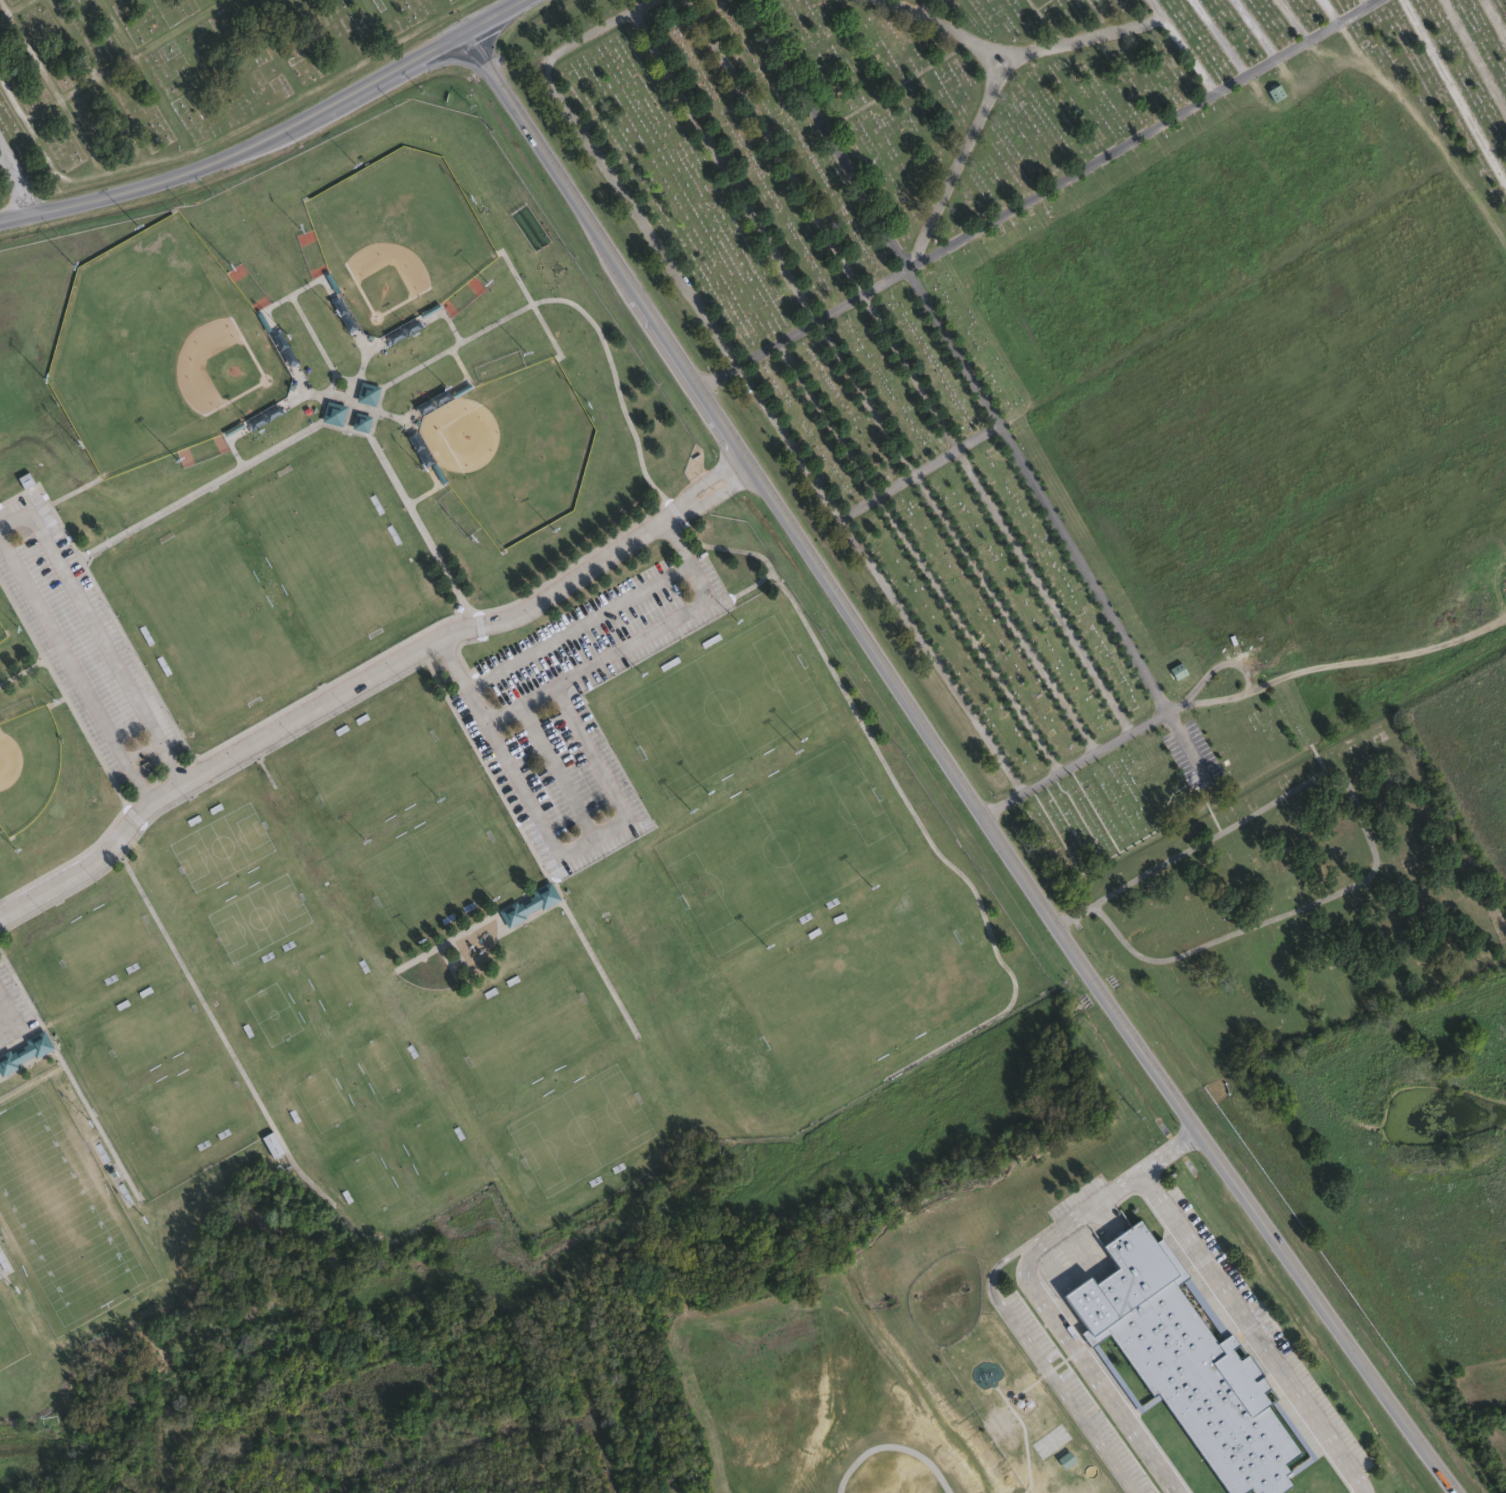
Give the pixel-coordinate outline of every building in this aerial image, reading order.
[(320,420),(326,400),(346,406),(340,426),(320,420)] [(351,425),(356,413),(368,418),(363,431),(351,425)] [(1168,668),(1180,662),(1185,674),(1173,679),(1168,668)] [(505,931),(496,914),(547,884),(557,901),(505,931)] [(52,1047),(0,1073),(0,1052),(44,1030),(52,1047)] [(271,1157),(258,1136),(269,1129),(282,1151),(271,1157)] [(1290,1484),(1277,1492),(1256,1492),(1249,1488),(1242,1492),(1226,1492),(1161,1395),(1133,1414),(1137,1420),(1133,1423),(1125,1434),(1110,1422),(1084,1384),(1104,1371),(1034,1266),(1045,1252),(1086,1225),(1090,1228),(1099,1242),(1136,1217),(1152,1241),(1162,1234),(1312,1458),(1285,1477),(1290,1484)] [(982,1388),(970,1368),(989,1356),(1002,1376),(982,1388)] [(1055,1458),(1066,1449),(1073,1458),(1062,1467),(1055,1458)]
